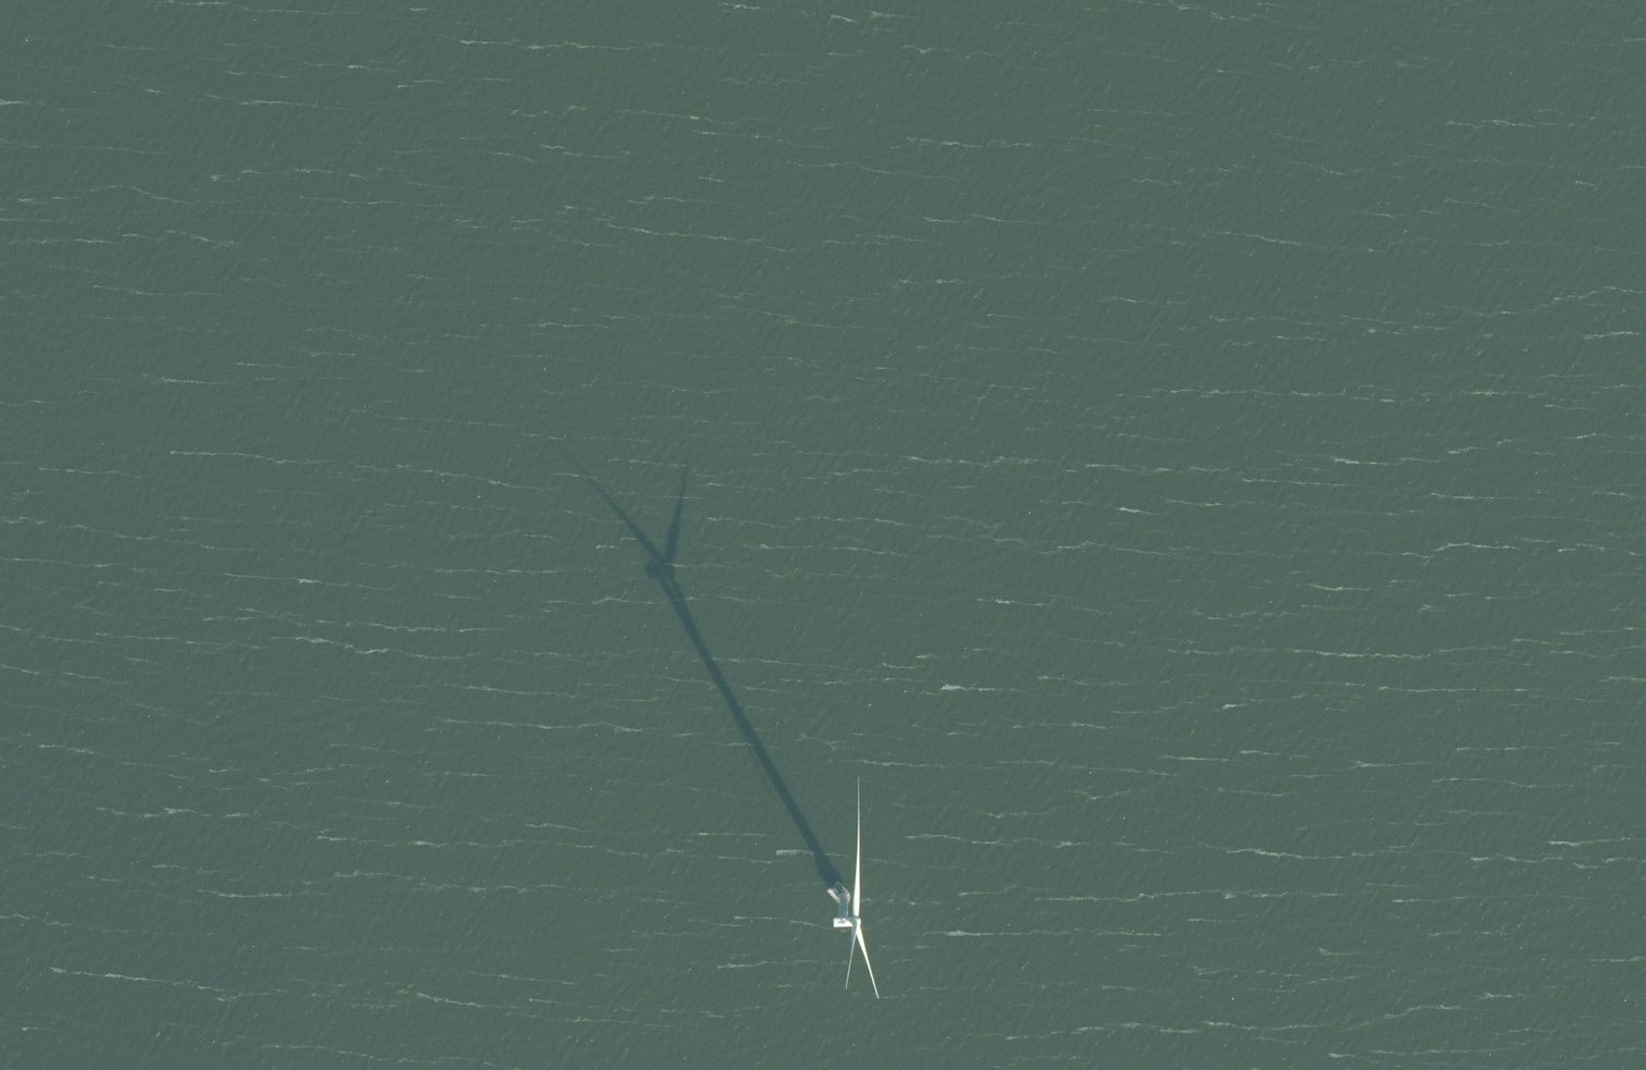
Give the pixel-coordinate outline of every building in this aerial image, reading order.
[(837,894),(837,896),(837,898),(838,899),(840,900),(842,901),(844,900),(845,899),(846,898),(846,896),(846,894),(845,892),(844,891),(842,891),(840,891),(838,892),(837,894)]
